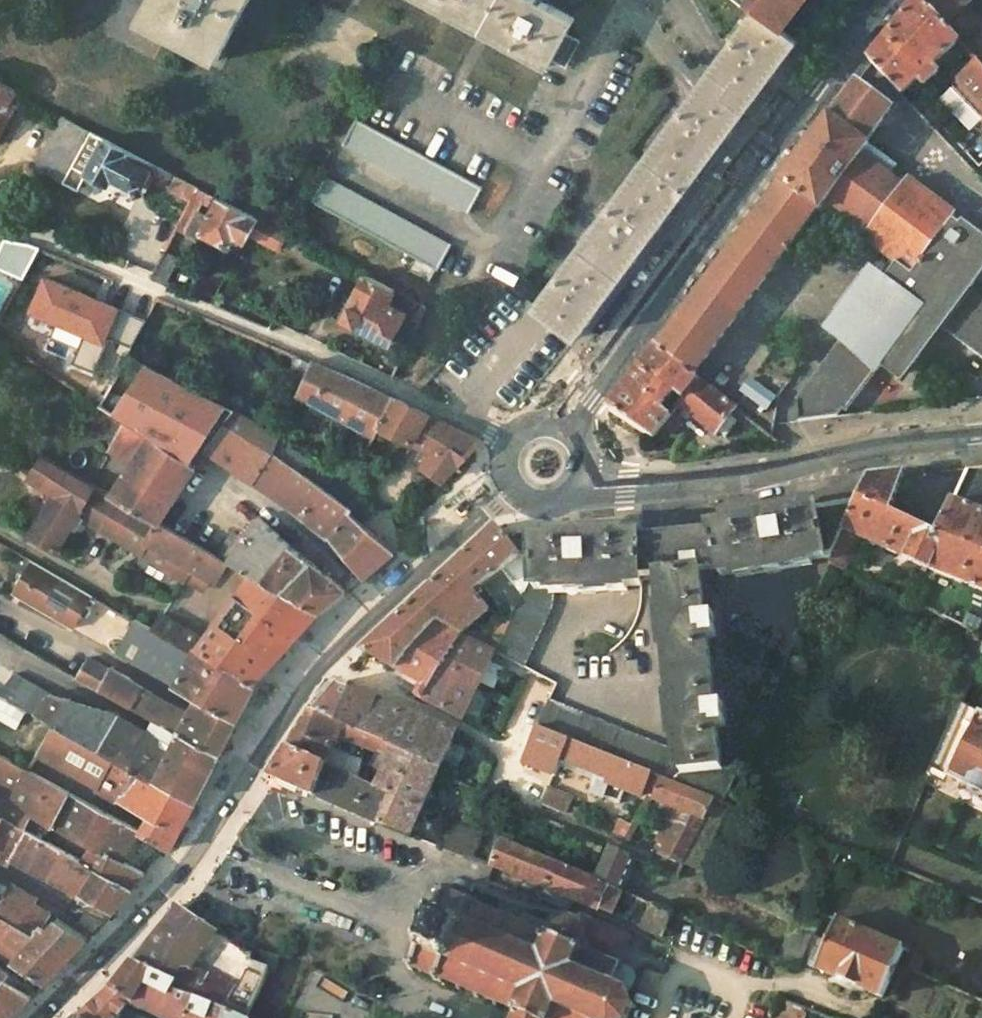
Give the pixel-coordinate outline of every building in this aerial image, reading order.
[(140,8),(215,50),(243,0),(145,0),(140,8)] [(546,0),(439,0),(547,60),(550,53),(564,28),(572,14),(546,0)] [(754,9),(782,30),(798,9),(795,5),(788,0),(744,0),(754,9)] [(795,5),(798,9),(805,0),(798,0),(795,5)] [(961,44),(959,42),(920,0),(916,0),(896,25),(866,64),(868,66),(871,64),(904,99),(919,84),(925,90),(941,75),(935,69),(961,44)] [(972,4),(968,0),(920,0),(959,42),(978,24),(965,10),(972,4)] [(694,89),(532,305),(574,337),(598,306),(648,239),(715,149),(736,121),(752,99),(758,91),(771,74),(796,41),(782,30),(754,9),(716,59),(694,89)] [(577,35),(564,28),(550,53),(564,61),(577,35)] [(952,93),(981,124),(981,67),(979,64),(952,93)] [(17,106),(10,102),(16,90),(0,81),(0,136),(17,106)] [(659,349),(694,376),(817,214),(820,216),(828,207),(870,236),(865,243),(899,268),(888,284),(871,272),(826,333),(843,346),(800,405),(801,421),(837,417),(838,416),(843,409),(847,412),(885,362),(901,374),(939,323),(981,355),(981,303),(969,293),(981,275),(981,239),(960,223),(953,218),(956,214),(910,180),(905,187),(865,157),(872,146),(870,144),(894,114),(855,86),(832,119),(831,118),(807,149),(780,185),(782,187),(659,349)] [(64,184),(90,131),(62,116),(36,170),(64,184)] [(484,193),(358,122),(345,146),(471,216),(484,193)] [(86,175),(109,187),(112,181),(132,192),(134,199),(141,198),(139,190),(142,188),(145,190),(147,185),(145,183),(149,174),(159,179),(157,184),(164,188),(171,174),(90,131),(64,184),(78,191),(86,175)] [(452,249),(326,179),(313,204),(439,273),(452,249)] [(219,199),(210,216),(199,210),(188,232),(200,238),(203,232),(231,247),(234,243),(237,244),(240,238),(246,241),(252,231),(258,220),(219,199)] [(258,220),(252,231),(280,246),(286,235),(258,220)] [(5,240),(0,249),(0,268),(21,278),(38,247),(32,245),(5,240)] [(151,277),(170,285),(185,261),(164,251),(151,277)] [(364,276),(339,323),(385,347),(401,316),(380,306),(389,289),(364,276)] [(676,394),(685,401),(700,381),(694,376),(659,349),(658,348),(632,382),(608,412),(654,440),(671,419),(662,412),(676,394)] [(290,371),(304,377),(312,359),(298,353),(290,371)] [(236,412),(127,355),(99,406),(124,422),(108,448),(129,463),(109,495),(160,523),(205,451),(248,479),(274,495),(331,539),(349,511),(351,507),(321,486),(270,449),(277,437),(279,434),(236,412)] [(346,420),(374,435),(377,428),(395,397),(371,385),(312,359),(304,377),(296,393),(338,415),(346,420)] [(767,411),(776,399),(751,379),(741,391),(767,411)] [(733,418),(739,410),(700,381),(685,401),(679,409),(716,439),(733,418)] [(685,401),(676,394),(662,412),(671,419),(679,409),(685,401)] [(432,456),(456,468),(481,440),(429,414),(395,397),(377,428),(385,432),(412,446),(432,456)] [(279,434),(283,426),(242,401),(236,412),(279,434)] [(746,427),(752,420),(739,410),(733,418),(746,427)] [(346,420),(338,415),(335,420),(343,425),(346,420)] [(382,439),(385,432),(377,428),(374,435),(382,439)] [(330,475),(277,437),(270,449),(321,486),(330,475)] [(972,466),(964,483),(972,484),(981,465),(972,466)] [(844,531),(922,568),(938,535),(892,514),(905,472),(869,475),(856,504),(844,531)] [(109,495),(72,473),(31,539),(55,553),(69,529),(75,532),(82,520),(202,589),(218,561),(225,564),(227,561),(160,523),(109,495)] [(954,501),(938,535),(922,568),(981,592),(981,513),(954,501)] [(545,540),(544,532),(508,536),(526,554),(504,569),(515,583),(524,595),(526,596),(498,653),(525,667),(552,608),(554,589),(641,586),(642,579),(648,578),(660,577),(678,747),(664,748),(550,702),(539,728),(575,743),(606,755),(651,774),(663,778),(717,800),(723,802),(738,768),(721,770),(717,730),(725,729),(724,709),(714,710),(707,639),(715,639),(713,619),(704,619),(699,573),(709,572),(719,570),(720,576),(833,557),(835,552),(844,531),(856,504),(798,514),(741,524),(712,530),(712,532),(701,534),(679,536),(646,541),(640,541),(640,538),(545,540)] [(331,539),(363,578),(379,565),(396,552),(392,549),(349,511),(331,539)] [(244,537),(227,561),(249,574),(319,613),(332,601),(346,589),(335,581),(294,549),(259,517),(244,537)] [(428,591),(364,652),(375,659),(395,670),(435,623),(461,637),(490,613),(473,593),(504,569),(526,554),(508,536),(498,525),(428,591)] [(833,557),(829,565),(840,570),(846,557),(835,552),(833,557)] [(35,560),(16,593),(22,596),(41,563),(35,560)] [(224,566),(246,578),(249,574),(227,561),(225,564),(224,566)] [(41,563),(22,596),(74,626),(92,593),(41,563)] [(192,651),(196,646),(253,684),(289,645),(307,624),(319,613),(249,574),(246,578),(239,588),(202,638),(159,613),(150,627),(192,651)] [(501,613),(513,619),(524,595),(515,583),(501,613)] [(134,617),(118,652),(174,682),(196,695),(237,719),(254,685),(253,684),(196,646),(192,651),(150,627),(134,617)] [(395,670),(421,684),(415,696),(424,700),(461,637),(435,623),(395,670)] [(468,712),(496,653),(487,648),(461,637),(424,700),(464,720),(468,712)] [(491,640),(487,648),(496,653),(500,645),(491,640)] [(89,656),(78,676),(155,720),(218,757),(230,734),(237,719),(196,695),(188,709),(113,665),(111,667),(89,656)] [(14,673),(0,692),(0,694),(51,722),(63,700),(14,673)] [(326,696),(312,711),(335,722),(351,687),(338,682),(326,696)] [(376,697),(351,687),(335,722),(344,726),(360,733),(376,697)] [(401,708),(376,697),(360,733),(380,743),(385,745),(401,708)] [(68,698),(53,723),(78,737),(114,758),(195,803),(206,781),(215,764),(218,757),(155,720),(152,727),(149,732),(120,715),(68,698)] [(457,734),(401,708),(385,745),(394,749),(441,771),(457,734)] [(299,732),(288,750),(326,768),(334,749),(344,726),(335,722),(312,711),(299,732)] [(474,714),(468,712),(464,720),(467,721),(470,721),(474,714)] [(976,730),(953,719),(935,759),(934,758),(930,766),(950,776),(948,779),(981,796),(981,718),(976,730)] [(63,763),(78,737),(53,723),(38,749),(63,763)] [(344,726),(334,749),(351,756),(357,745),(375,753),(380,743),(360,733),(344,726)] [(537,727),(522,763),(553,776),(558,764),(560,759),(567,761),(575,743),(539,728),(537,727)] [(114,758),(78,737),(63,763),(79,771),(84,777),(99,785),(114,758)] [(558,764),(595,779),(606,755),(575,743),(567,761),(560,759),(558,764)] [(394,749),(374,789),(391,796),(423,810),(441,771),(394,749)] [(280,763),(271,778),(315,797),(326,768),(288,750),(280,763)] [(11,796),(27,767),(0,752),(0,789),(11,796)] [(595,779),(642,798),(649,779),(651,774),(606,755),(595,779)] [(195,803),(114,758),(99,785),(148,812),(139,827),(137,832),(170,851),(182,828),(195,803)] [(90,844),(81,861),(131,890),(141,877),(145,873),(122,861),(137,832),(139,827),(28,765),(27,767),(11,796),(0,815),(5,818),(23,828),(32,812),(90,844)] [(326,768),(315,797),(379,824),(391,796),(374,789),(354,780),(345,776),(326,768)] [(354,780),(358,772),(349,769),(345,776),(354,780)] [(683,866),(717,800),(663,778),(652,800),(667,806),(662,818),(669,821),(658,842),(666,846),(661,856),(683,866)] [(580,821),(583,813),(569,807),(573,798),(548,787),(542,802),(543,805),(580,821)] [(391,796),(379,824),(411,837),(423,810),(391,796)] [(717,800),(683,866),(696,872),(730,805),(723,802),(717,800)] [(5,818),(0,827),(0,857),(9,862),(27,830),(23,828),(5,818)] [(620,821),(613,836),(624,840),(631,827),(620,821)] [(39,837),(27,830),(9,862),(13,858),(25,864),(39,837)] [(39,837),(25,864),(38,871),(49,876),(63,850),(39,837)] [(605,845),(590,839),(587,845),(602,852),(605,845)] [(503,841),(493,867),(544,888),(577,901),(612,916),(620,900),(633,906),(625,922),(640,928),(639,929),(661,939),(672,913),(622,892),(596,881),(503,841)] [(609,847),(596,881),(622,892),(626,881),(635,858),(609,847)] [(63,850),(49,876),(90,898),(85,907),(107,918),(118,905),(131,890),(81,861),(63,850)] [(676,904),(626,881),(622,892),(672,913),(676,904)] [(0,900),(0,915),(4,917),(22,926),(35,904),(38,898),(24,890),(11,882),(7,888),(0,900)] [(632,1009),(635,1009),(636,1005),(633,1005),(628,993),(630,991),(630,990),(629,987),(625,989),(612,983),(620,965),(632,936),(579,914),(576,919),(567,915),(553,922),(548,932),(545,931),(543,933),(529,928),(530,925),(526,923),(525,926),(510,920),(511,916),(507,915),(506,918),(491,911),(492,909),(489,907),(487,910),(480,906),(475,905),(477,901),(473,900),(473,899),(468,897),(467,899),(464,898),(463,899),(450,893),(450,892),(447,891),(448,888),(444,886),(442,890),(440,889),(438,893),(440,894),(439,896),(440,896),(439,897),(440,898),(437,905),(436,905),(435,907),(434,906),(433,908),(432,907),(430,911),(428,910),(426,914),(428,916),(427,917),(428,918),(427,919),(428,921),(421,936),(420,936),(419,938),(418,938),(417,940),(415,939),(414,944),(415,945),(414,948),(415,949),(415,950),(416,951),(415,953),(416,954),(413,960),(411,960),(410,961),(409,961),(408,963),(407,963),(405,966),(410,970),(411,967),(431,976),(430,978),(438,981),(439,978),(455,985),(453,988),(457,990),(459,987),(473,993),(472,996),(476,998),(478,995),(492,1001),(491,1004),(495,1006),(496,1003),(511,1009),(510,1012),(514,1015),(512,1017),(628,1017),(632,1009)] [(544,888),(539,899),(568,911),(569,910),(571,907),(577,901),(544,888)] [(35,904),(22,926),(35,933),(41,922),(43,923),(44,922),(49,913),(35,904)] [(179,906),(169,919),(159,932),(134,963),(178,983),(174,991),(222,1011),(240,1017),(243,1017),(254,996),(242,990),(188,965),(205,938),(212,929),(179,906)] [(94,930),(70,916),(69,916),(64,913),(60,918),(88,938),(94,930)] [(45,983),(59,968),(88,938),(60,918),(58,918),(50,927),(44,922),(43,923),(41,922),(35,933),(22,926),(4,917),(0,924),(0,952),(13,962),(37,978),(45,983)] [(801,962),(816,969),(881,998),(904,948),(838,920),(827,943),(813,937),(801,962)] [(801,962),(813,937),(811,936),(791,928),(777,960),(798,969),(801,962)] [(268,968),(249,962),(249,961),(251,956),(212,929),(205,938),(248,967),(242,990),(254,996),(268,968)] [(111,991),(131,1001),(162,1017),(219,1017),(222,1011),(174,991),(178,983),(134,963),(124,976),(111,991)] [(36,992),(0,964),(0,1017),(9,1017),(36,992)] [(632,969),(620,965),(612,983),(625,989),(629,987),(630,990),(635,979),(632,969)] [(80,1017),(117,1017),(128,1004),(131,1001),(111,991),(108,993),(99,1001),(80,1017)] [(779,1000),(771,1017),(803,1017),(806,1012),(779,1000)]
